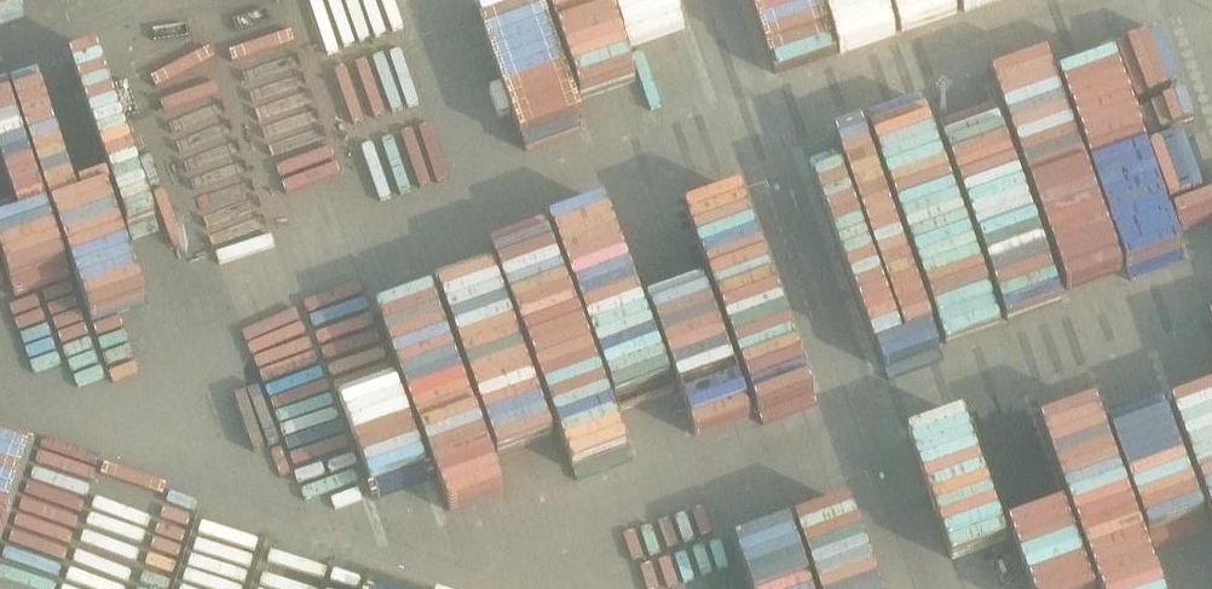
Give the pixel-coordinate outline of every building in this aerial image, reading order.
[(1101,117),(1035,138),(1049,184),(1033,189),(1044,224),(1098,207),(1085,164),(1114,154),(1101,117)] [(17,288),(173,244),(155,178),(0,222),(0,228),(17,288)] [(940,331),(994,314),(961,202),(931,211),(936,228),(946,225),(952,244),(945,246),(949,258),(961,254),(965,268),(925,280),(940,331)] [(861,310),(917,293),(906,259),(851,276),(861,310)] [(67,286),(2,305),(37,426),(102,407),(67,286)] [(490,406),(513,486),(568,470),(545,390),(490,406)] [(1179,480),(1138,490),(1153,555),(1167,552),(1158,513),(1175,509),(1183,543),(1207,537),(1195,487),(1181,490),(1179,480)] [(48,544),(60,588),(79,588),(125,577),(112,527),(48,544)] [(806,544),(817,588),(875,574),(864,530),(806,544)] [(801,547),(744,562),(751,588),(812,588),(801,547)]
